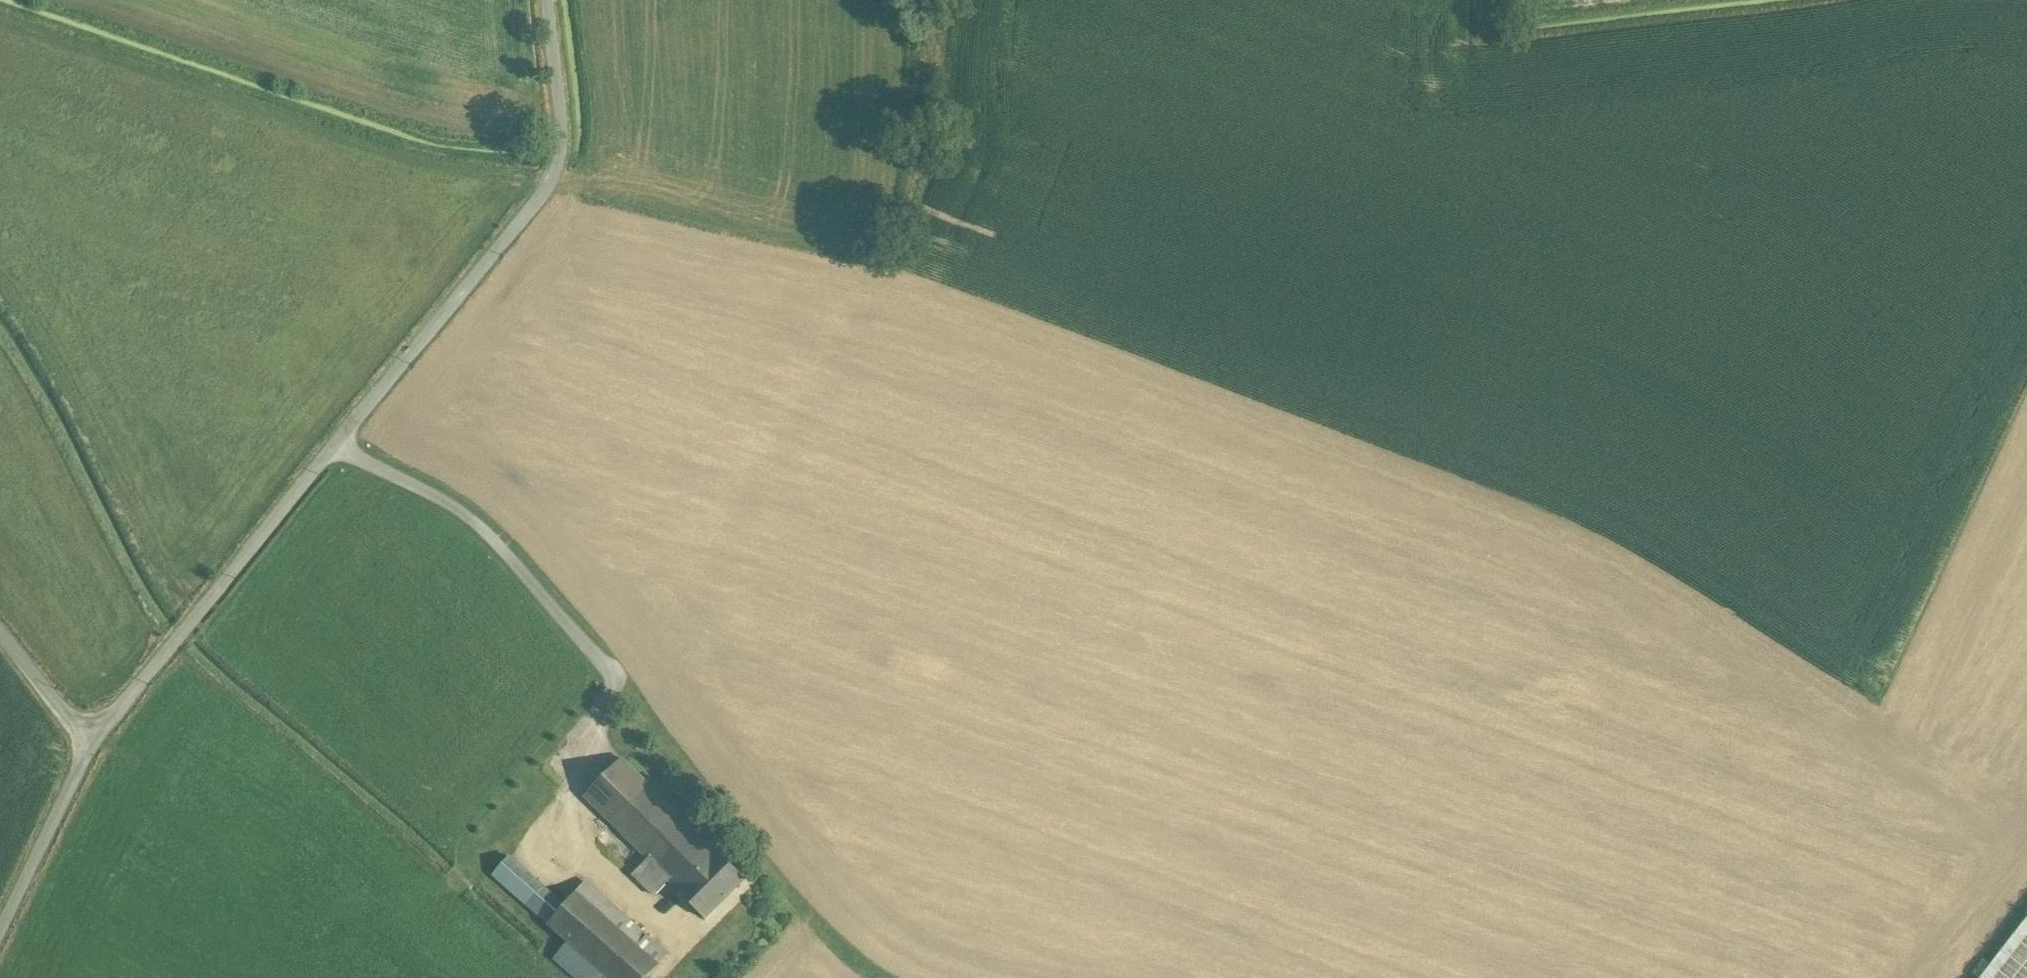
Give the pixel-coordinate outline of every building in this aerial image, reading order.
[(622,758),(584,796),(611,822),(649,785),(622,758)] [(715,851),(649,785),(611,822),(647,859),(669,880),(678,889),(715,851)] [(678,889),(676,890),(705,919),(745,878),(717,850),(715,851),(678,889)] [(563,905),(508,857),(492,875),(547,924),(563,905)] [(669,880),(647,859),(632,874),(654,896),(669,880)] [(585,881),(563,905),(547,924),(567,942),(608,977),(646,977),(669,955),(585,881)] [(1980,977),(2026,977),(2026,917),(1980,977)] [(567,942),(553,958),(577,977),(608,977),(567,942)]
